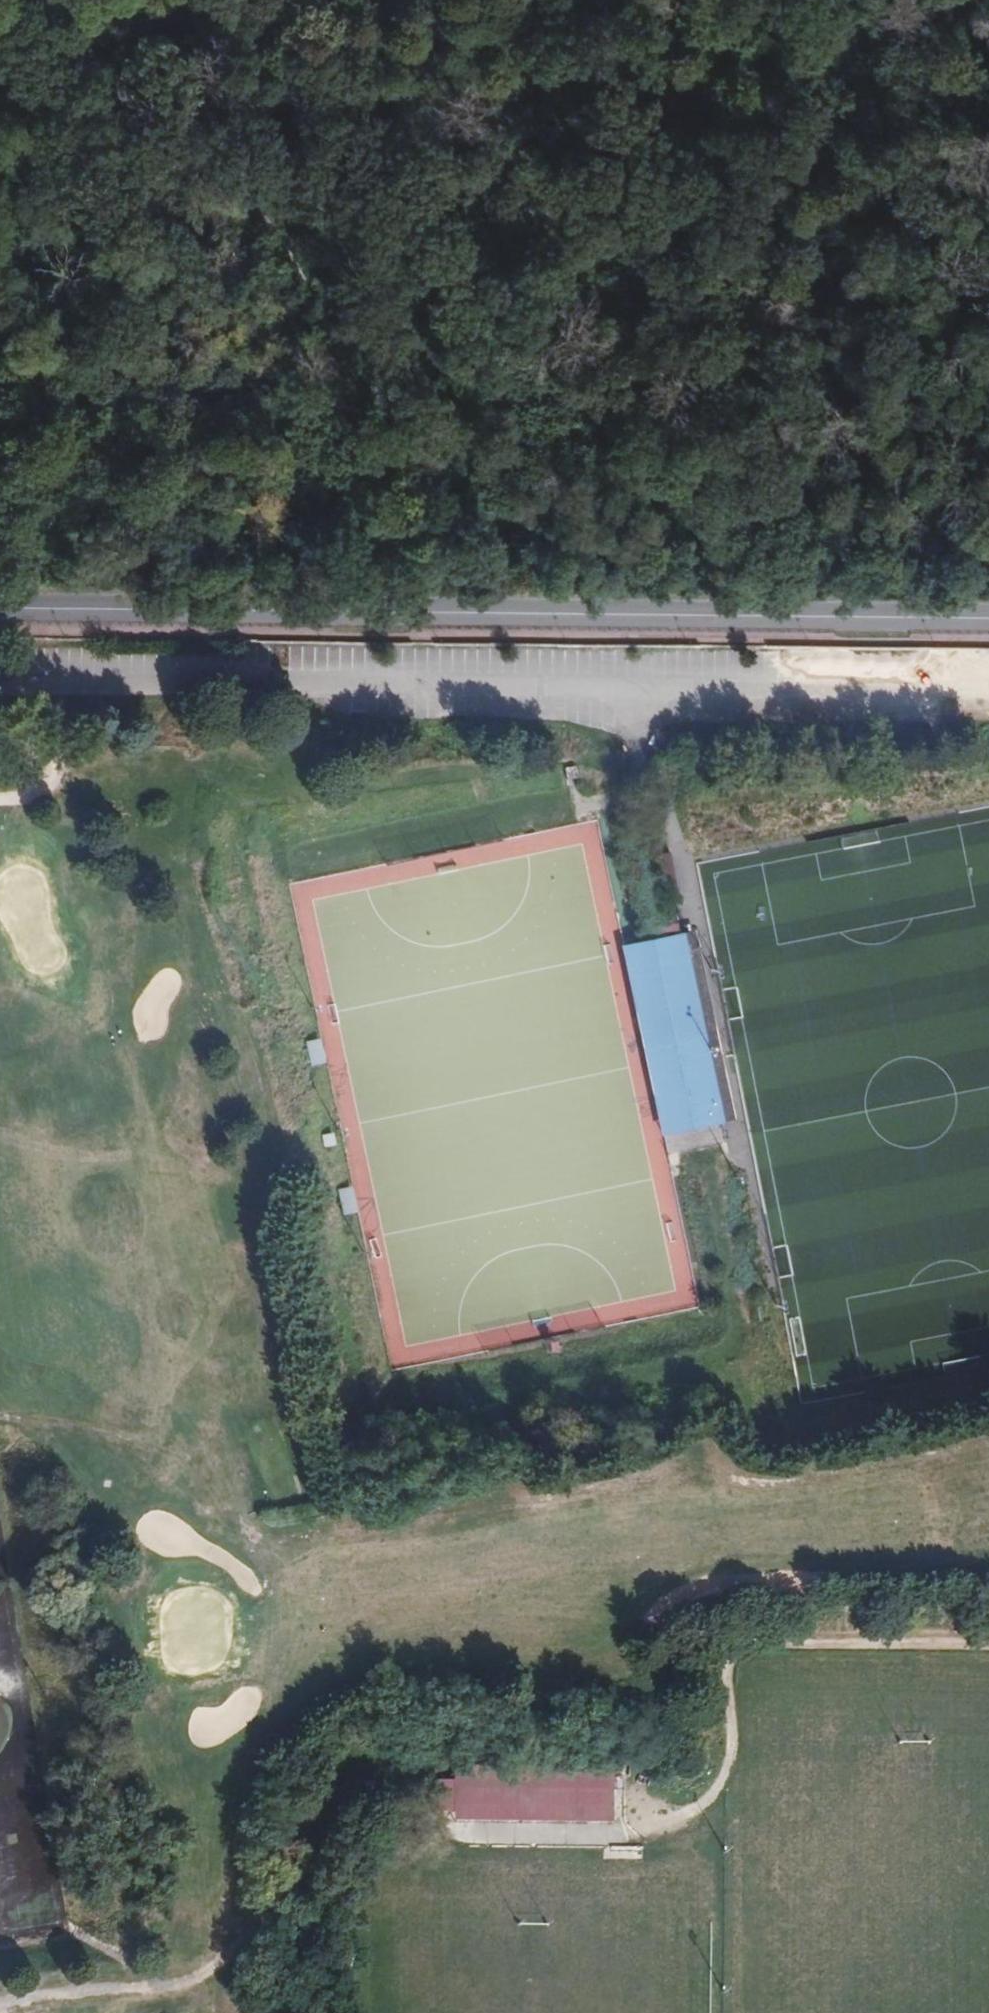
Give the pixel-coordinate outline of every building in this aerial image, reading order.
[(562,769),(565,780),(575,778),(573,767),(562,769)] [(661,905),(649,908),(655,937),(675,933),(671,912),(663,914),(661,905)] [(683,931),(675,933),(655,937),(621,945),(662,1134),(724,1121),(683,931)] [(310,1064),(322,1063),(320,1041),(307,1042),(310,1064)] [(353,1187),(339,1189),(341,1215),(355,1213),(353,1187)] [(613,1815),(614,1769),(455,1768),(455,1782),(438,1782),(438,1814),(454,1814),(613,1815)] [(613,1815),(454,1814),(454,1823),(613,1824),(613,1815)]
